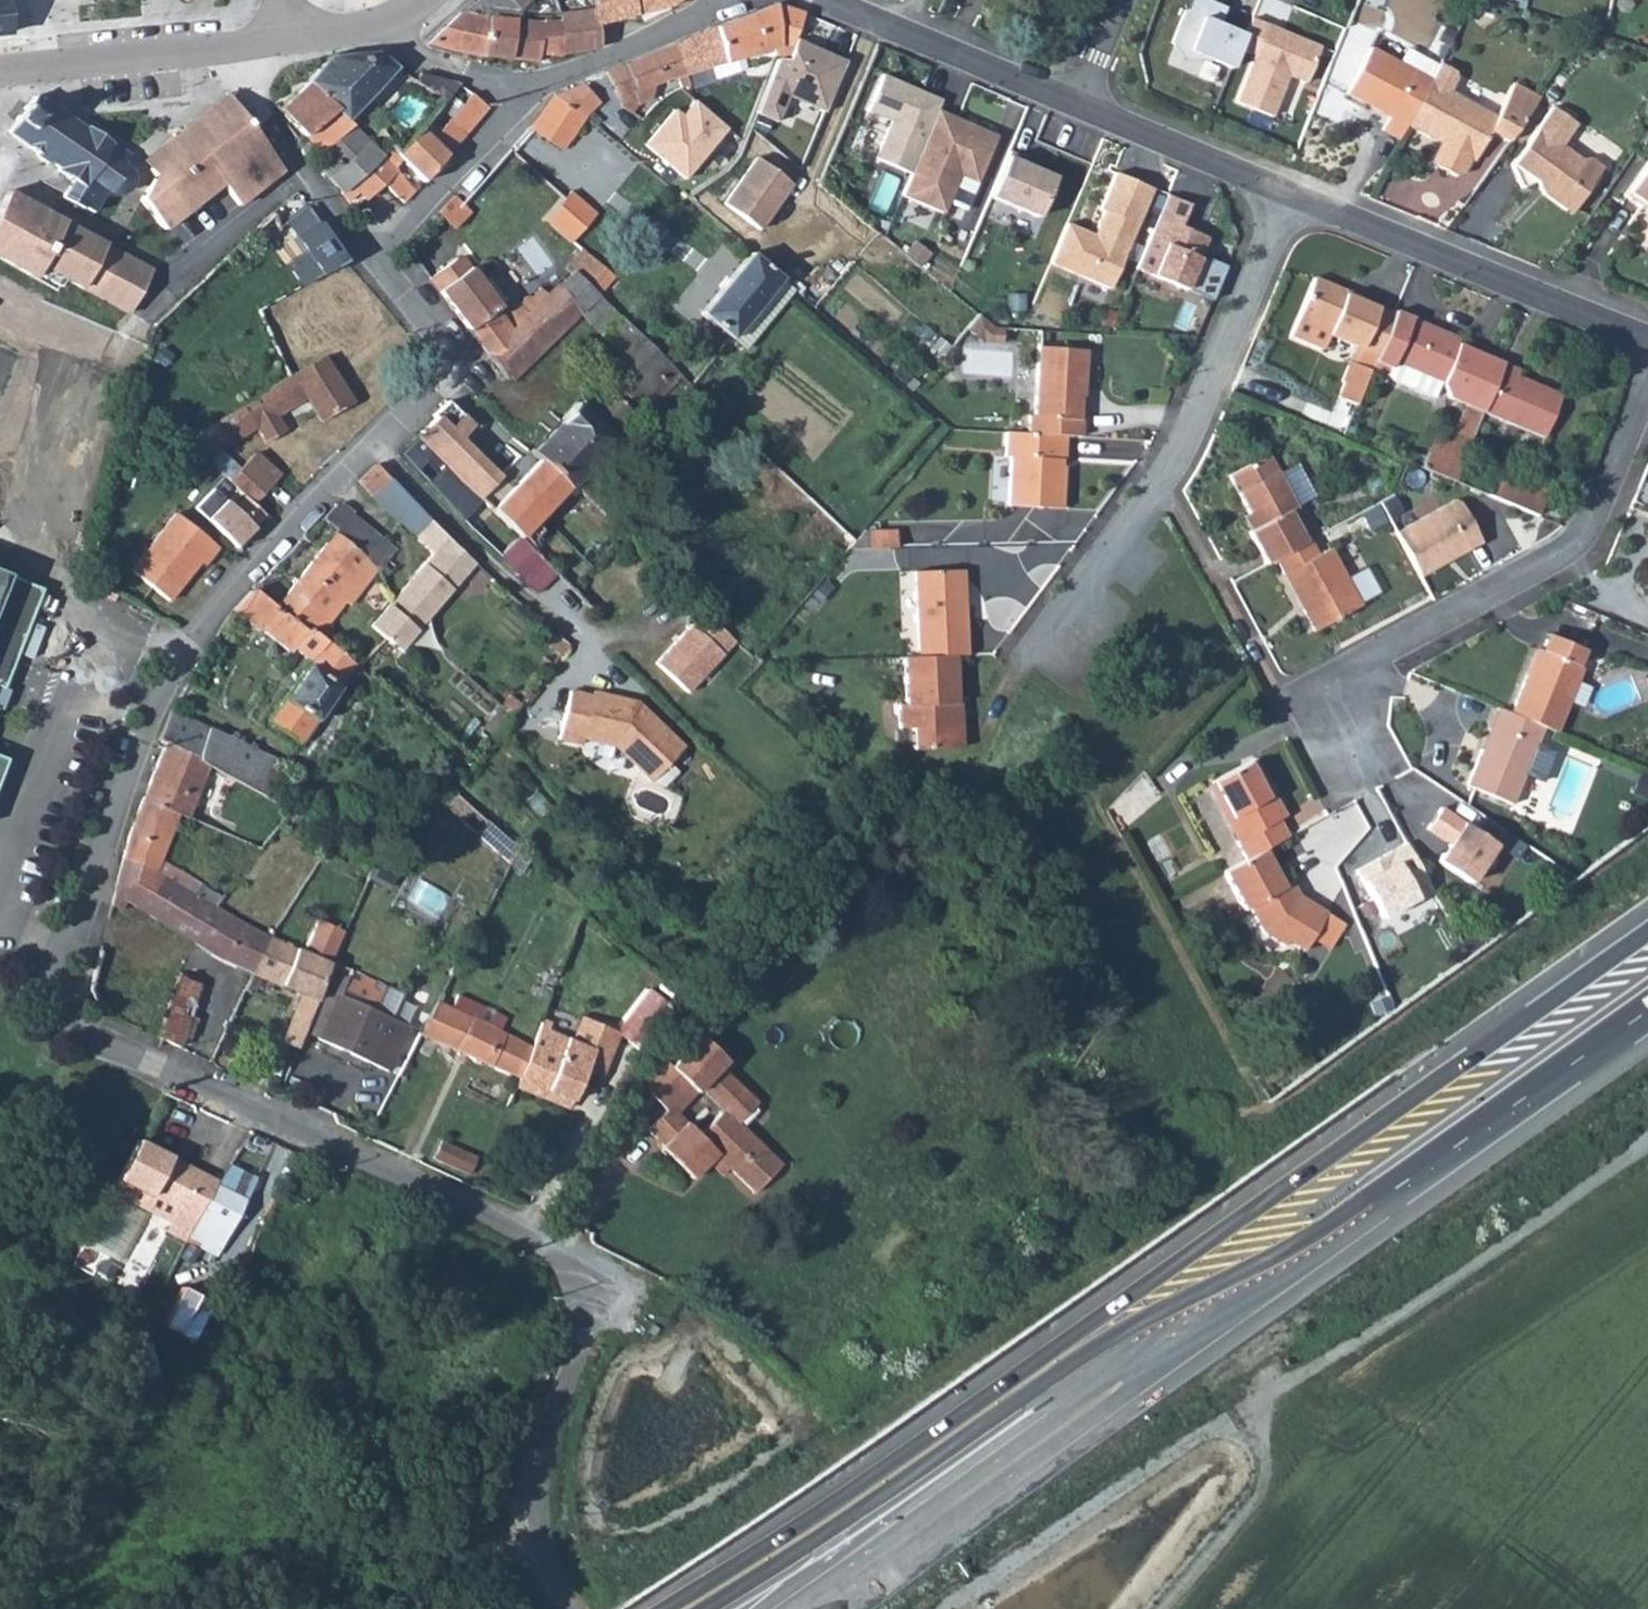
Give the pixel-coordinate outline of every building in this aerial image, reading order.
[(10,34),(6,0),(0,0),(0,35),(10,34)] [(474,4),(514,11),(517,9),(519,11),(532,0),(478,0),(474,4)] [(594,9),(597,25),(637,16),(633,0),(592,0),(594,9)] [(637,16),(668,10),(682,0),(633,0),(637,16)] [(1186,12),(1217,25),(1224,7),(1206,0),(1190,0),(1186,12)] [(714,27),(676,42),(685,77),(712,68),(745,58),(773,49),(780,46),(776,4),(714,27)] [(780,46),(773,49),(775,58),(787,59),(794,40),(803,13),(776,4),(780,46)] [(540,23),(537,55),(556,58),(603,49),(597,25),(594,9),(560,13),(559,23),(540,20),(540,23)] [(1183,10),(1169,43),(1210,60),(1229,69),(1243,35),(1217,25),(1186,12),(1183,10)] [(462,12),(429,44),(431,45),(447,52),(483,57),(489,17),(462,12)] [(489,17),(483,57),(536,63),(537,55),(540,23),(489,17)] [(1234,101),(1270,116),(1287,75),(1305,82),(1320,45),(1291,33),(1290,36),(1282,33),(1283,30),(1266,23),(1234,101)] [(775,58),(754,113),(775,123),(786,97),(824,113),(845,62),(819,50),(817,55),(809,52),(812,47),(794,40),(787,59),(775,58)] [(676,42),(652,52),(665,84),(685,77),(676,42)] [(1210,60),(1169,43),(1182,61),(1210,60)] [(1397,140),(1404,126),(1429,79),(1367,45),(1342,93),(1385,117),(1377,130),(1397,140)] [(332,56),(280,109),(310,140),(327,158),(319,167),(343,193),(382,157),(347,121),(398,68),(379,52),(332,56)] [(635,89),(617,97),(622,107),(633,114),(638,104),(650,100),(648,89),(665,84),(652,52),(623,63),(635,89)] [(745,58),(712,68),(716,80),(748,69),(745,58)] [(1429,79),(1404,126),(1434,142),(1443,147),(1430,172),(1449,182),(1456,180),(1485,132),(1505,143),(1538,97),(1512,83),(1494,115),(1449,90),(1456,77),(1454,71),(1438,62),(1429,79)] [(623,63),(606,72),(617,97),(635,89),(623,63)] [(606,72),(583,82),(598,104),(601,104),(617,97),(606,72)] [(425,73),(414,85),(439,109),(461,84),(425,73)] [(890,122),(874,159),(910,174),(936,111),(941,101),(906,86),(905,89),(897,85),(898,82),(881,75),(866,111),(890,122)] [(583,82),(554,95),(555,97),(588,117),(598,104),(583,82)] [(54,172),(72,181),(82,188),(87,180),(106,192),(109,195),(114,196),(120,196),(127,192),(129,190),(131,186),(132,183),(132,179),(132,175),(131,171),(124,164),(131,153),(87,126),(86,128),(36,94),(28,105),(25,103),(14,119),(16,122),(7,135),(26,149),(27,146),(36,153),(35,157),(47,164),(48,163),(56,168),(54,172)] [(473,94),(450,120),(466,135),(489,109),(473,94)] [(554,95),(530,129),(562,152),(588,117),(555,97),(554,95)] [(226,96),(142,161),(153,176),(141,201),(164,231),(222,187),(242,208),(285,174),(226,96)] [(1511,162),(1523,185),(1536,179),(1540,190),(1564,206),(1572,206),(1602,163),(1590,155),(1580,157),(1561,144),(1578,121),(1553,104),(1511,162)] [(910,174),(901,196),(944,214),(948,204),(966,211),(997,136),(936,111),(910,174)] [(422,129),(395,154),(424,182),(466,135),(450,120),(433,140),(422,129)] [(1434,142),(1421,167),(1430,172),(1443,147),(1434,142)] [(1007,152),(989,197),(1037,217),(1054,177),(1023,164),(1025,160),(1007,152)] [(1647,214),(1647,156),(1620,195),(1645,212),(1645,215),(1647,214)] [(382,157),(343,193),(349,200),(357,193),(365,201),(384,184),(405,204),(416,192),(382,157)] [(756,159),(724,205),(762,231),(793,185),(756,159)] [(1066,224),(1049,264),(1110,289),(1152,188),(1114,172),(1098,209),(1102,211),(1095,228),(1101,231),(1098,238),(1092,236),(1066,224)] [(82,188),(72,181),(65,193),(62,198),(81,209),(93,214),(106,192),(87,180),(82,188)] [(571,190),(546,221),(572,242),(597,212),(571,190)] [(9,193),(0,210),(0,261),(34,280),(42,269),(128,316),(153,270),(9,193)] [(455,194),(437,212),(454,230),(473,211),(464,202),(455,194)] [(1167,194),(1136,268),(1186,290),(1208,237),(1180,225),(1190,204),(1167,194)] [(273,214),(252,234),(262,260),(301,242),(285,222),(280,225),(273,214)] [(1095,228),(1092,236),(1098,238),(1101,231),(1095,228)] [(580,249),(557,276),(563,281),(574,271),(590,287),(606,270),(580,249)] [(732,340),(733,338),(782,280),(752,251),(701,313),(732,340)] [(430,279),(484,354),(486,355),(488,353),(538,305),(528,295),(504,317),(498,310),(502,306),(464,255),(430,279)] [(606,270),(590,287),(599,295),(615,277),(606,270)] [(538,305),(488,353),(507,379),(515,381),(584,316),(620,356),(605,372),(632,400),(640,392),(654,406),(683,376),(599,295),(590,287),(574,271),(563,281),(538,305)] [(1375,357),(1393,316),(1359,301),(1360,299),(1311,278),(1285,337),(1318,351),(1325,336),(1375,357)] [(782,280),(733,338),(745,349),(794,291),(782,280)] [(1366,377),(1382,383),(1384,377),(1431,397),(1464,407),(1481,415),(1481,413),(1502,364),(1455,345),(1457,340),(1394,313),(1393,316),(1375,357),(1369,371),(1366,377)] [(979,314),(967,329),(984,343),(1001,344),(1002,329),(995,328),(979,314)] [(1027,414),(1026,433),(1063,435),(1082,436),(1086,349),(1038,346),(1034,415),(1027,414)] [(289,374),(187,438),(208,458),(257,429),(266,444),(287,431),(277,416),(306,399),(321,421),(354,401),(325,354),(289,374)] [(1354,406),(1366,377),(1369,371),(1348,363),(1340,381),(1344,382),(1337,399),(1354,406)] [(1481,413),(1540,437),(1557,395),(1514,377),(1517,370),(1502,364),(1481,413)] [(578,400),(529,451),(539,460),(568,489),(569,490),(574,484),(583,475),(637,417),(605,386),(586,407),(578,400)] [(436,418),(416,436),(482,500),(502,479),(461,441),(474,428),(448,403),(433,414),(436,418)] [(1449,442),(1466,450),(1481,415),(1464,407),(1449,442)] [(1026,433),(1005,431),(1004,456),(1009,456),(1006,504),(1061,509),(1064,465),(1061,465),(1063,435),(1026,433)] [(416,436),(400,452),(463,520),(482,500),(416,436)] [(1418,470),(1451,484),(1466,450),(1449,442),(1433,436),(1425,453),(1418,470)] [(256,451),(230,480),(236,485),(248,494),(270,515),(272,520),(289,503),(271,486),(281,474),(256,451)] [(1245,514),(1253,529),(1247,532),(1263,564),(1270,561),(1307,541),(1317,535),(1301,507),(1296,510),(1293,505),(1306,497),(1290,466),(1276,474),(1266,456),(1226,478),(1245,514)] [(539,460),(493,508),(522,537),(568,489),(539,460)] [(377,465),(359,483),(396,522),(414,506),(377,465)] [(1486,498),(1537,519),(1547,495),(1497,474),(1486,498)] [(583,475),(574,484),(646,555),(657,545),(602,490),(583,475)] [(228,502),(208,522),(236,549),(270,515),(248,494),(234,508),(228,502)] [(1394,533),(1414,573),(1461,548),(1464,552),(1479,544),(1458,503),(1453,501),(1394,533)] [(340,502),(324,519),(335,530),(351,511),(340,502)] [(351,511),(335,530),(365,555),(365,558),(379,570),(381,572),(398,550),(351,511)] [(175,512),(129,567),(170,601),(201,564),(205,568),(220,549),(175,512)] [(1238,517),(1247,532),(1253,529),(1245,514),(1238,517)] [(432,555),(388,607),(418,633),(477,566),(429,523),(415,538),(432,555)] [(870,529),(869,546),(896,546),(896,529),(870,529)] [(335,530),(277,607),(307,631),(310,628),(325,641),(335,627),(331,623),(321,615),(338,594),(348,602),(352,605),(379,570),(365,558),(365,555),(335,530)] [(522,537),(499,557),(537,595),(559,573),(522,537)] [(1270,561),(1308,632),(1358,606),(1327,549),(1315,555),(1307,541),(1270,561)] [(914,573),(916,658),(955,656),(968,656),(966,571),(914,573)] [(3,689),(42,589),(0,572),(0,688),(3,689)] [(254,589),(234,611),(259,632),(261,629),(291,653),(295,649),(312,662),(270,721),(301,743),(356,666),(325,641),(310,628),(307,631),(277,607),(254,589)] [(321,615),(331,623),(348,602),(338,594),(321,615)] [(418,633),(388,607),(372,625),(402,651),(418,633)] [(737,643),(707,614),(695,627),(694,625),(656,664),(687,694),(737,643)] [(1506,713),(1539,726),(1551,731),(1578,666),(1575,665),(1581,649),(1543,634),(1537,649),(1519,691),(1515,690),(1506,713)] [(557,635),(549,645),(561,657),(570,646),(557,635)] [(1515,690),(1519,691),(1537,649),(1533,648),(1515,690)] [(916,658),(903,658),(904,705),(898,705),(898,728),(913,728),(913,750),(963,748),(961,705),(956,705),(955,656),(916,658)] [(538,666),(547,675),(554,665),(545,657),(538,666)] [(510,694),(499,706),(512,718),(522,705),(510,694)] [(565,697),(554,740),(578,746),(580,739),(610,747),(657,793),(673,778),(666,769),(683,753),(636,706),(588,695),(587,702),(565,697)] [(499,706),(478,731),(493,743),(512,718),(499,706)] [(1474,756),(1479,759),(1500,710),(1494,708),(1474,756)] [(171,710),(158,739),(161,740),(198,755),(200,760),(205,763),(210,766),(240,782),(256,750),(171,710)] [(1474,756),(1462,785),(1507,804),(1520,773),(1538,781),(1550,750),(1532,743),(1539,726),(1506,713),(1500,710),(1479,759),(1474,756)] [(198,755),(161,740),(141,797),(180,814),(187,816),(205,763),(200,760),(198,755)] [(256,750),(240,782),(265,796),(283,764),(256,750)] [(1209,782),(1238,837),(1233,840),(1242,859),(1261,848),(1284,836),(1275,819),(1255,780),(1260,778),(1251,759),(1209,782)] [(1255,780),(1275,819),(1280,816),(1260,778),(1255,780)] [(1203,784),(1233,840),(1238,837),(1209,782),(1203,784)] [(456,791),(445,806),(509,866),(519,848),(456,791)] [(141,797),(110,905),(122,912),(128,903),(192,943),(215,908),(216,906),(223,897),(163,861),(180,814),(141,797)] [(1440,808),(1426,829),(1449,844),(1448,845),(1450,852),(1442,854),(1437,862),(1468,883),(1494,845),(1440,808)] [(1407,845),(1356,871),(1382,921),(1433,895),(1407,845)] [(1219,871),(1239,908),(1243,906),(1256,930),(1280,945),(1284,940),(1299,949),(1306,937),(1322,910),(1305,900),(1303,903),(1299,900),(1289,881),(1281,886),(1261,848),(1242,859),(1219,871)] [(393,850),(386,860),(399,867),(406,859),(393,850)] [(215,908),(192,943),(219,960),(252,976),(270,936),(216,906),(215,908)] [(1338,921),(1322,910),(1306,937),(1323,946),(1338,921)] [(270,936),(252,976),(262,980),(299,995),(281,1041),(296,1048),(304,1030),(318,999),(328,966),(344,931),(319,920),(304,953),(270,936)] [(318,999),(304,1030),(389,1070),(409,1027),(389,1018),(401,993),(352,969),(348,975),(328,966),(318,999)] [(157,1029),(155,1034),(181,1046),(200,984),(175,976),(157,1029)] [(252,976),(245,990),(256,996),(262,980),(252,976)] [(650,988),(616,1032),(620,1034),(639,1049),(672,1005),(650,988)] [(438,1000),(419,1035),(439,1044),(517,1079),(526,1062),(532,1045),(438,1000)] [(581,1017),(571,1041),(575,1043),(580,1030),(600,1026),(581,1017)] [(526,1062),(517,1079),(571,1101),(583,1072),(600,1079),(610,1057),(605,1055),(610,1044),(600,1026),(580,1030),(575,1043),(571,1041),(547,1031),(550,1023),(541,1021),(532,1045),(526,1062)] [(620,1034),(600,1026),(610,1044),(605,1055),(610,1057),(620,1034)] [(419,1035),(412,1047),(432,1057),(439,1044),(419,1035)] [(672,1065),(666,1059),(641,1085),(665,1110),(644,1131),(691,1178),(706,1163),(715,1155),(728,1168),(751,1191),(778,1164),(737,1124),(758,1102),(721,1067),(728,1060),(702,1035),(672,1065)] [(517,1079),(512,1088),(566,1110),(571,1101),(517,1079)] [(677,1096),(684,1103),(700,1087),(693,1080),(677,1096)] [(139,1138),(116,1182),(173,1213),(169,1221),(191,1232),(217,1182),(219,1179),(139,1138)] [(442,1138),(432,1157),(468,1172),(478,1153),(442,1138)] [(706,1163),(719,1177),(728,1168),(715,1155),(706,1163)] [(191,1232),(188,1239),(224,1254),(252,1199),(219,1179),(217,1182),(191,1232)] [(116,1182),(111,1191),(115,1193),(150,1211),(169,1221),(173,1213),(116,1182)] [(169,1221),(166,1228),(188,1239),(191,1232),(169,1221)] [(85,1246),(74,1265),(95,1277),(105,1257),(87,1247),(85,1246)]
